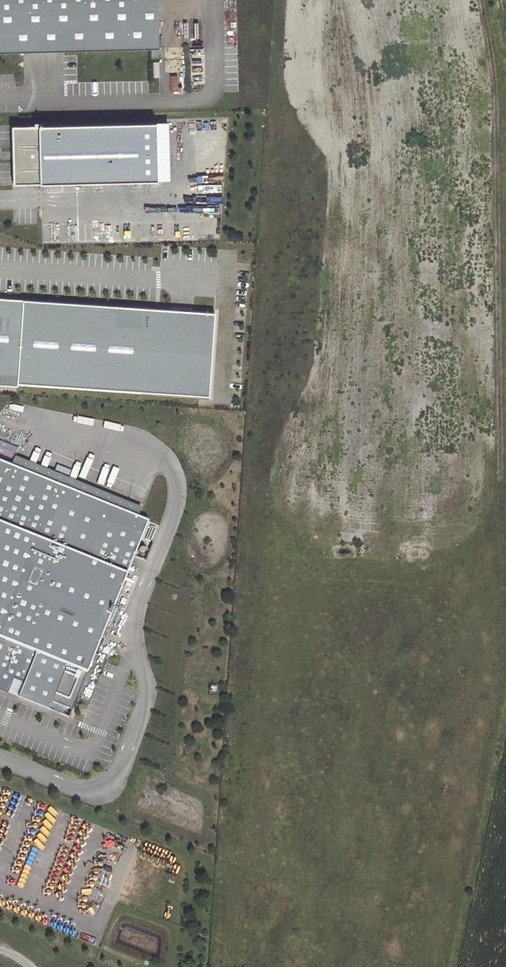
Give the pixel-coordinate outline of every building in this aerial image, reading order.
[(161,45),(160,0),(0,0),(0,49),(161,45)] [(170,122),(14,126),(16,184),(172,180),(170,122)] [(212,398),(218,315),(0,299),(0,383),(212,398)] [(0,458),(0,687),(70,715),(149,518),(0,458)]
